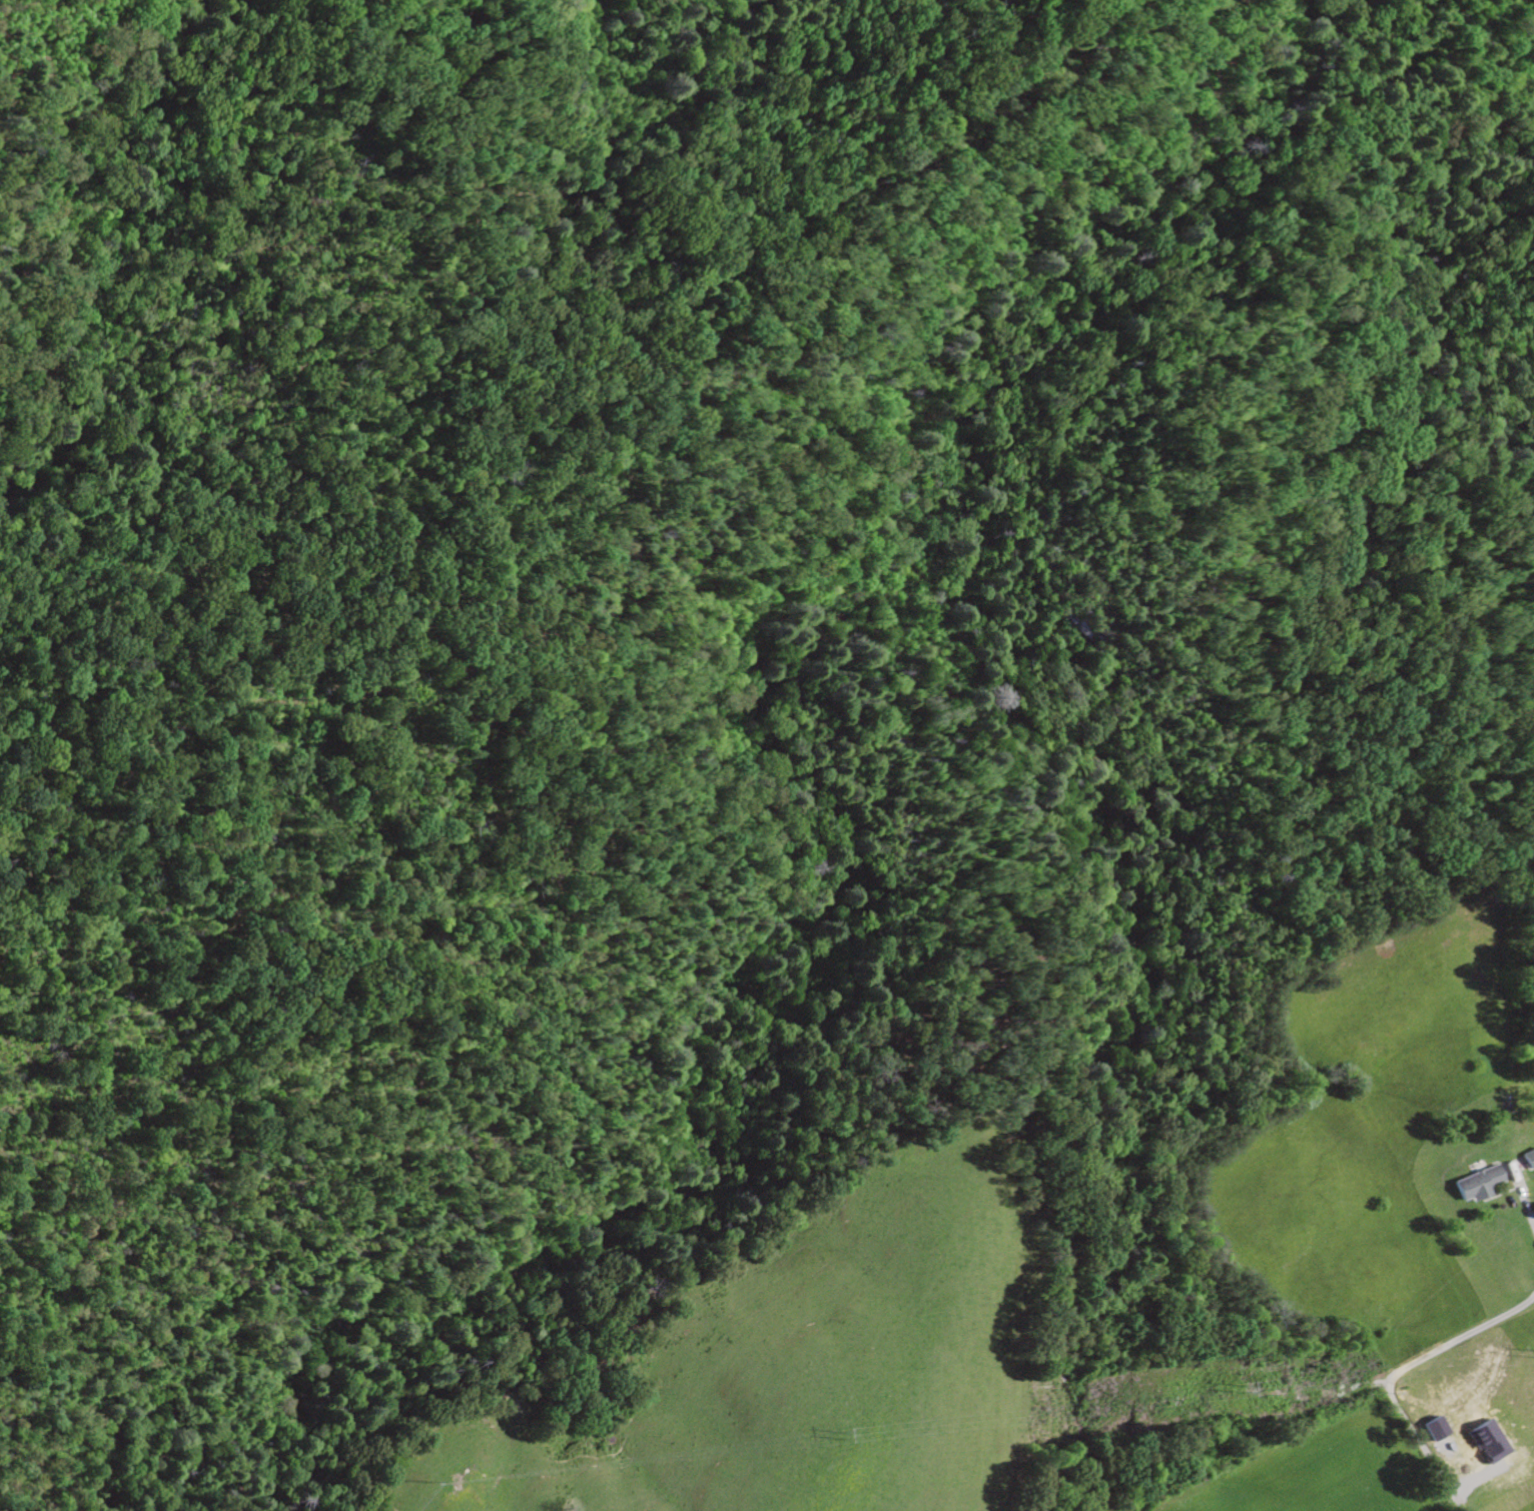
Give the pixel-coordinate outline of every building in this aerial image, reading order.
[(1533,1164),(1529,1149),(1513,1154),(1519,1170),(1533,1164)] [(1447,1182),(1456,1203),(1465,1199),(1467,1203),(1486,1195),(1483,1189),(1497,1183),(1490,1165),(1447,1182)] [(1427,1443),(1444,1435),(1435,1417),(1418,1425),(1427,1443)] [(1482,1466),(1504,1455),(1487,1419),(1461,1431),(1471,1452),(1475,1450),(1482,1466)]
